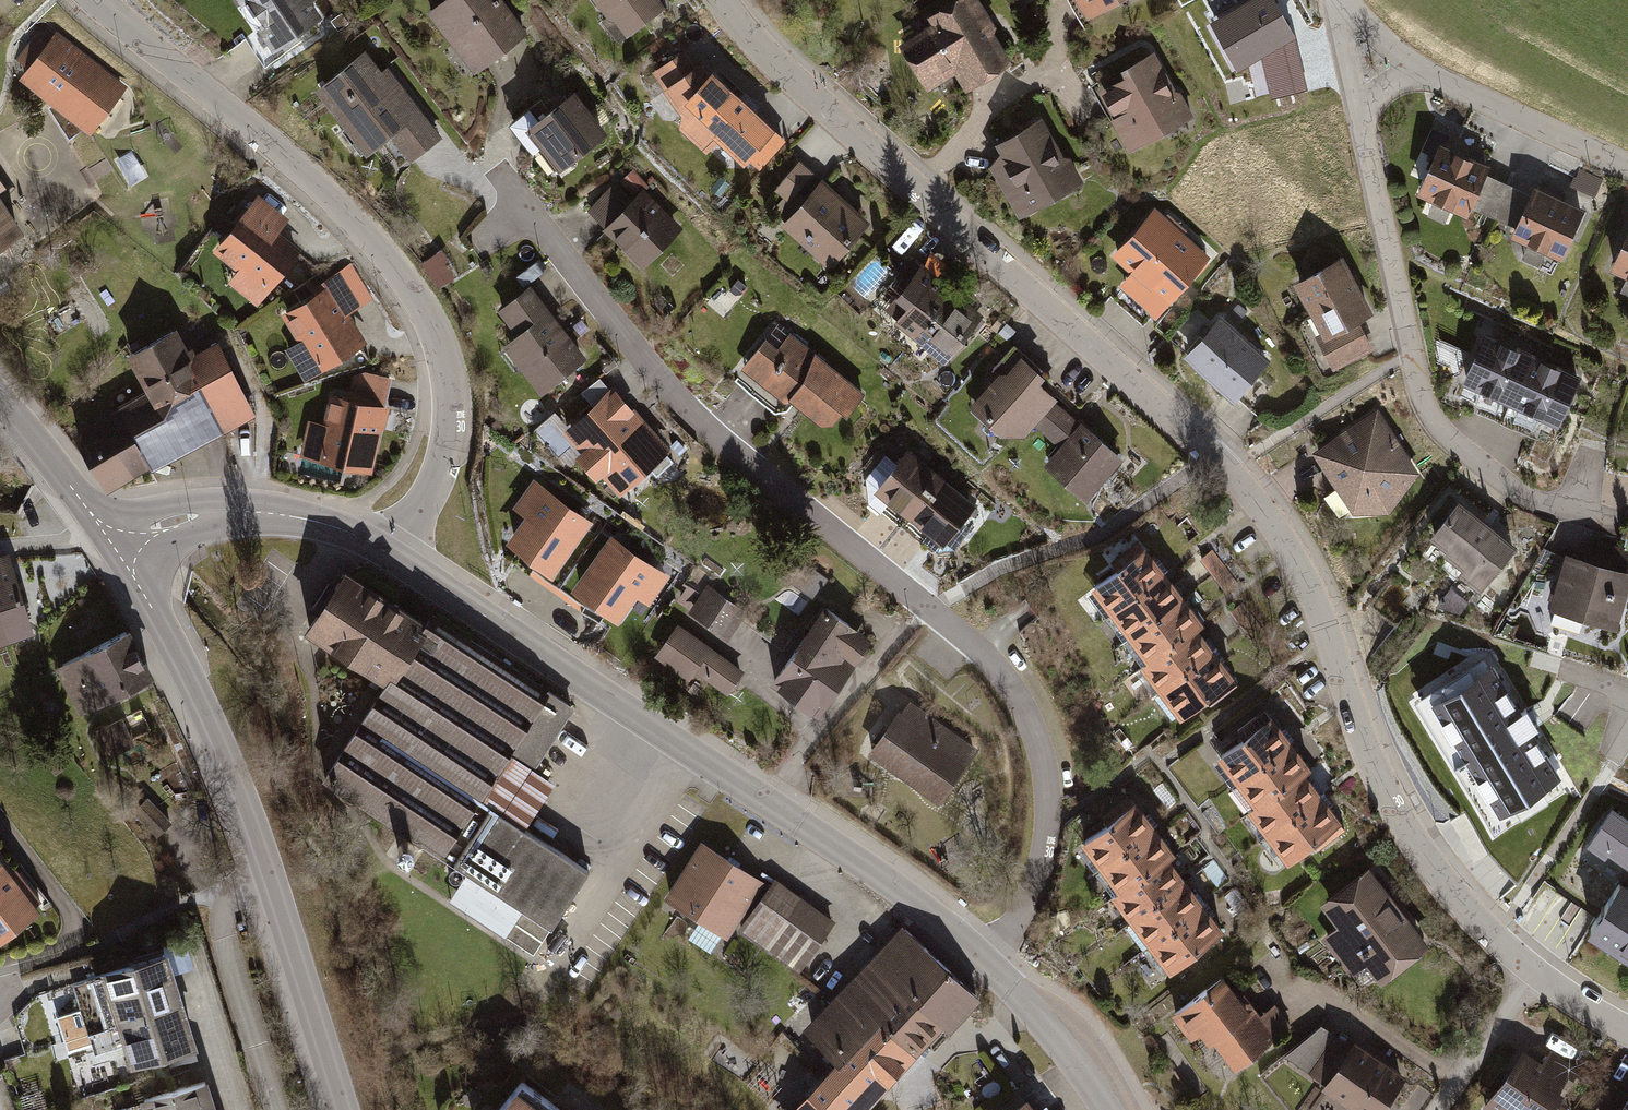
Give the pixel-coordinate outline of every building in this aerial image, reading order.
[(270,62),(321,26),(308,7),(315,2),(314,0),(227,0),(270,62)] [(424,18),(470,80),(525,39),(496,0),(449,0),(424,18)] [(582,1),(619,46),(660,12),(651,0),(583,0),(582,1)] [(1004,64),(987,36),(994,32),(974,0),(963,0),(931,19),(936,26),(901,48),(926,89),(954,72),(964,88),(1004,64)] [(1082,24),(1126,0),(1069,0),(1082,24)] [(1273,0),(1262,0),(1217,25),(1240,65),(1263,52),(1293,36),(1273,0)] [(1263,52),(1271,85),(1298,78),(1301,90),(1306,89),(1293,36),(1263,52)] [(122,89),(55,37),(43,51),(34,44),(26,54),(35,61),(24,75),(57,102),(52,105),(72,136),(87,125),(91,128),(122,89)] [(713,87),(698,67),(693,70),(681,54),(648,79),(661,95),(659,96),(676,120),(676,136),(702,162),(745,116),(713,87)] [(361,57),(311,94),(360,160),(383,143),(404,170),(438,144),(384,71),(376,77),(361,57)] [(1173,97),(1150,57),(1115,77),(1119,83),(1095,97),(1110,124),(1107,126),(1126,159),(1192,122),(1177,95),(1173,97)] [(1271,85),(1274,96),(1301,90),(1298,78),(1271,85)] [(554,178),(606,138),(571,94),(535,122),(527,113),(505,129),(528,159),(535,154),(554,178)] [(1062,162),(1040,123),(997,147),(1003,158),(990,165),(1021,218),(1076,186),(1075,183),(1080,181),(1067,159),(1062,162)] [(1485,169),(1438,147),(1414,198),(1429,204),(1422,219),(1439,227),(1446,213),(1486,231),(1506,189),(1481,178),(1485,169)] [(809,176),(796,165),(770,193),(783,205),(809,176)] [(639,273),(680,231),(640,192),(646,187),(630,172),(615,188),(611,184),(583,213),(601,232),(599,234),(639,273)] [(819,185),(777,230),(823,272),(865,226),(819,185)] [(1581,214),(1531,191),(1527,199),(1506,189),(1486,231),(1525,249),(1517,265),(1535,273),(1542,258),(1558,265),(1581,214)] [(292,223),(260,197),(214,254),(240,274),(230,286),(257,308),(302,252),(281,235),(292,223)] [(17,232),(0,206),(0,244),(17,232)] [(1208,261),(1152,209),(1106,258),(1127,277),(1115,290),(1150,323),(1208,261)] [(1607,274),(1621,281),(1615,296),(1627,302),(1627,229),(1607,274)] [(979,315),(909,259),(885,289),(896,297),(880,317),(939,364),(979,315)] [(1339,263),(1290,288),(1315,339),(1311,341),(1329,378),(1371,357),(1356,327),(1369,321),(1339,263)] [(312,298),(277,320),(293,345),(279,354),(300,386),(363,347),(343,316),(357,307),(337,275),(308,293),(312,298)] [(582,362),(524,292),(493,318),(511,340),(495,354),(535,401),(582,362)] [(1233,391),(1260,361),(1216,323),(1190,354),(1233,391)] [(151,394),(76,436),(108,492),(150,468),(153,473),(255,416),(216,346),(189,361),(172,333),(130,357),(151,394)] [(821,441),(859,398),(788,336),(773,352),(761,342),(737,369),(821,441)] [(1530,358),(1482,336),(1457,393),(1505,414),(1530,358)] [(992,380),(963,413),(979,427),(1009,455),(1031,430),(1053,406),(1038,392),(1047,381),(1012,350),(988,377),(992,380)] [(1578,379),(1530,358),(1505,414),(1553,435),(1578,379)] [(345,401),(326,397),(320,428),(303,424),(294,464),(368,480),(383,411),(380,411),(387,383),(360,377),(349,382),(345,401)] [(668,454),(612,393),(558,442),(573,459),(568,464),(591,488),(596,484),(614,503),(668,454)] [(1082,509),(1121,466),(1053,406),(1031,430),(1056,453),(1040,471),(1082,509)] [(1414,471),(1376,415),(1319,448),(1355,508),(1387,507),(1414,471)] [(978,499),(908,447),(873,494),(943,546),(978,499)] [(546,585),(587,527),(529,486),(508,517),(518,524),(499,552),(546,585)] [(1515,554),(1454,508),(1425,546),(1443,559),(1440,562),(1460,577),(1456,583),(1476,598),(1490,581),(1493,583),(1515,554)] [(667,583),(605,540),(564,599),(613,633),(633,604),(646,613),(667,583)] [(1561,561),(1546,617),(1615,635),(1627,589),(1627,554),(1596,546),(1590,569),(1561,561)] [(1087,599),(1106,624),(1161,581),(1136,549),(1109,570),(1115,577),(1087,599)] [(8,552),(0,555),(0,643),(36,630),(8,552)] [(1212,553),(1198,563),(1224,598),(1238,588),(1212,553)] [(422,627),(341,575),(299,640),(381,692),(422,627)] [(1106,624),(1125,648),(1180,606),(1161,581),(1106,624)] [(701,592),(684,616),(727,646),(743,623),(701,592)] [(1446,593),(1436,608),(1455,621),(1465,606),(1446,593)] [(1125,648),(1144,673),(1193,635),(1199,630),(1180,606),(1125,648)] [(813,725),(866,648),(819,615),(765,692),(813,725)] [(572,709),(428,618),(422,627),(381,692),(322,785),(451,867),(447,873),(548,936),(585,878),(519,836),(550,787),(530,775),(572,709)] [(739,677),(675,631),(652,663),(687,688),(693,679),(722,700),(739,677)] [(1137,677),(1156,702),(1212,659),(1193,635),(1144,673),(1137,677)] [(123,640),(52,672),(75,721),(146,688),(123,640)] [(1156,702),(1175,726),(1202,706),(1207,713),(1236,691),(1212,659),(1156,702)] [(1500,811),(1558,776),(1495,668),(1433,702),(1500,811)] [(898,714),(872,751),(939,799),(966,762),(964,760),(973,748),(910,702),(901,715),(898,714)] [(1287,748),(1262,715),(1232,737),(1238,746),(1213,765),(1232,790),(1287,748)] [(122,724),(92,738),(104,763),(134,749),(122,724)] [(1306,772),(1287,748),(1232,790),(1251,814),(1300,777),(1306,772)] [(1319,802),(1300,777),(1251,814),(1244,819),(1263,844),(1319,802)] [(148,799),(135,811),(159,837),(172,824),(148,799)] [(1344,834),(1319,802),(1263,844),(1282,868),(1309,848),(1315,856),(1344,834)] [(1151,832),(1132,808),(1077,850),(1096,874),(1151,832)] [(1587,848),(1606,860),(1609,855),(1627,868),(1627,821),(1613,811),(1587,848)] [(1170,857),(1151,832),(1096,874),(1114,899),(1164,861),(1170,857)] [(760,886),(698,847),(661,904),(723,943),(760,886)] [(1182,886),(1164,861),(1114,899),(1108,904),(1127,928),(1182,886)] [(40,912),(34,905),(41,899),(16,867),(9,872),(0,862),(0,943),(40,912)] [(1428,951),(1368,872),(1316,911),(1333,933),(1320,943),(1349,981),(1362,971),(1377,990),(1428,951)] [(1619,881),(1586,931),(1627,958),(1627,886),(1619,881)] [(833,921),(771,882),(737,934),(799,973),(833,921)] [(1201,911),(1182,886),(1127,928),(1146,953),(1201,911)] [(1220,935),(1201,911),(1146,953),(1164,977),(1220,935)] [(943,1022),(950,1028),(984,992),(907,919),(804,1027),(835,1057),(785,1109),(860,1109),(943,1022)] [(191,1052),(162,961),(93,983),(122,1073),(191,1052)] [(1210,1047),(1230,1076),(1275,1046),(1272,1042),(1289,1031),(1274,1009),(1257,1021),(1242,997),(1234,1002),(1221,982),(1168,1018),(1186,1045),(1195,1039),(1203,1051),(1210,1047)] [(1353,1045),(1350,1049),(1329,1035),(1301,1077),(1322,1090),(1318,1096),(1338,1109),(1384,1109),(1405,1079),(1353,1045)] [(1522,1056),(1484,1109),(1552,1109),(1577,1075),(1548,1055),(1539,1068),(1522,1056)] [(523,1084),(502,1109),(555,1109),(523,1084)] [(135,1107),(135,1109),(210,1109),(201,1085),(135,1107)] [(1627,1095),(1624,1099),(1610,1089),(1595,1109),(1627,1109),(1627,1095)] [(1027,1095),(1006,1109),(1056,1109),(1047,1097),(1035,1105),(1027,1095)]
